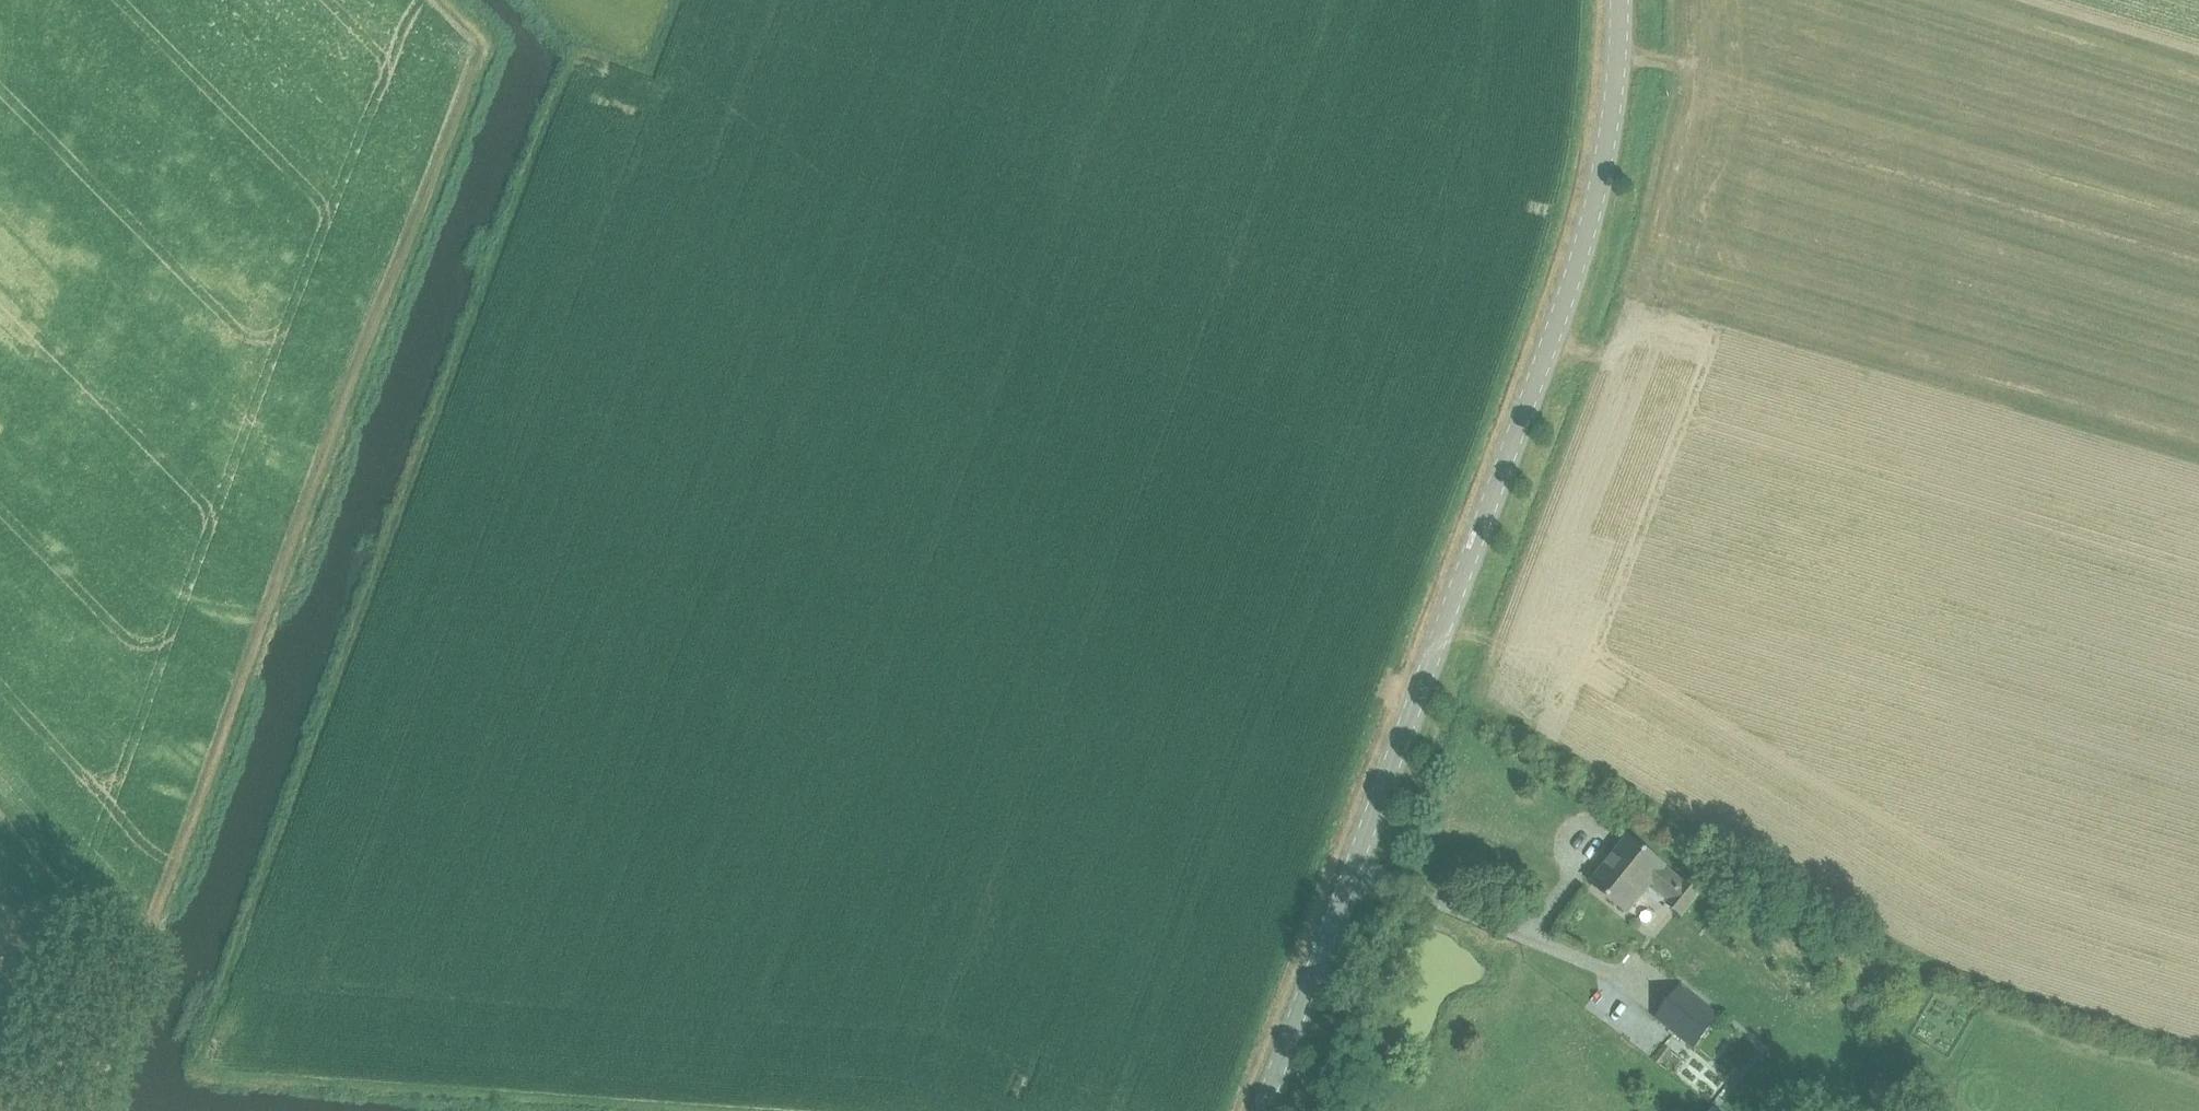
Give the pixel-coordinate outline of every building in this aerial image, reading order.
[(1684,885),(1664,869),(1666,867),(1630,838),(1593,882),(1628,912),(1656,879),(1676,895),(1669,904),(1682,915),(1700,895),(1686,883),(1684,885)] [(1682,985),(1655,1018),(1694,1050),(1721,1017),(1682,985)] [(1856,1014),(1860,1012),(1862,1007),(1860,1003),(1856,1001),(1851,1003),(1849,1007),(1851,1012),(1856,1014)] [(1663,1045),(1652,1059),(1661,1065),(1672,1051),(1663,1045)]
